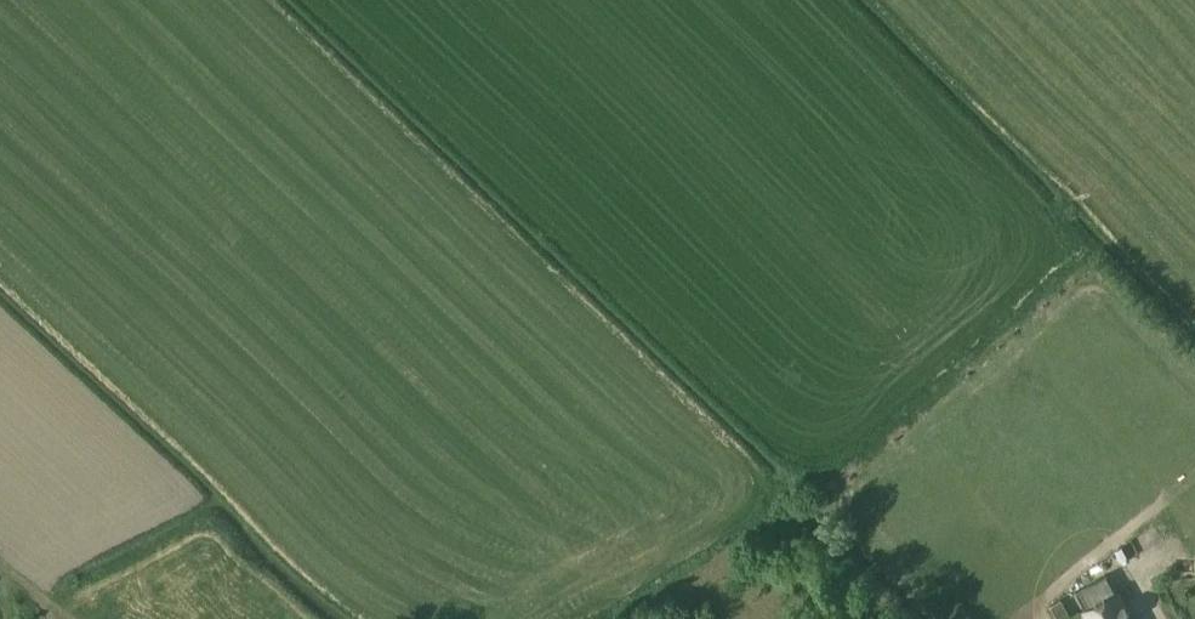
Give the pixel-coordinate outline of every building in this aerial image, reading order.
[(1088,618),(1132,618),(1117,591),(1083,610),(1088,618)] [(1050,606),(1057,618),(1065,618),(1068,617),(1059,601),(1050,606)]
